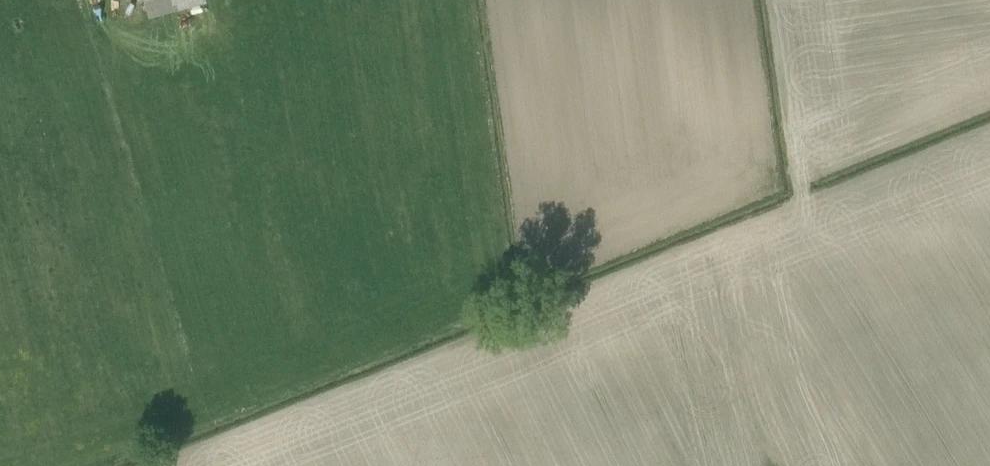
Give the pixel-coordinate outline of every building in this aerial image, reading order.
[(206,1),(206,0),(144,0),(149,16),(206,1)]
